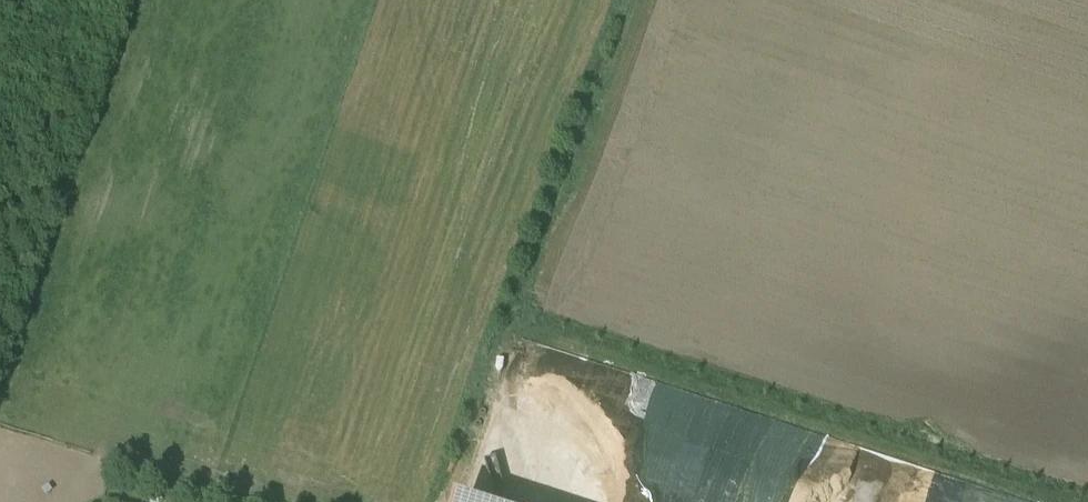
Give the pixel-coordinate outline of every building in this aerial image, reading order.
[(989,492),(988,492),(965,484),(957,484),(955,501),(1018,501),(989,492)]
